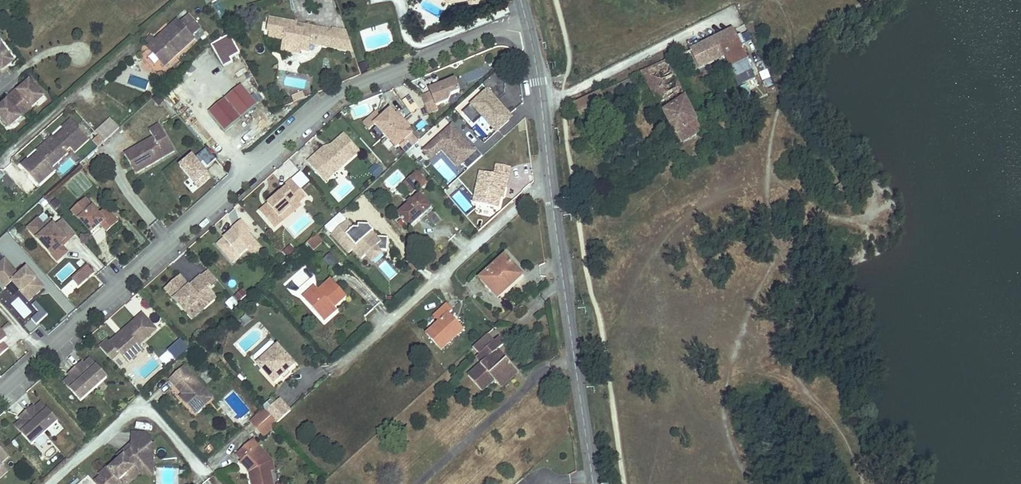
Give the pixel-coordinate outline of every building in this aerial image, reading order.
[(180,22),(192,35),(200,28),(188,15),(180,22)] [(297,23),(269,18),(266,31),(269,32),(268,37),(281,40),(279,51),(298,54),(299,52),(301,42),(309,44),(318,46),(321,29),(304,26),(303,30),(296,29),(297,23)] [(178,20),(149,47),(166,65),(176,56),(195,38),(192,35),(180,22),(178,20)] [(331,31),(321,29),(318,46),(328,47),(331,31)] [(733,29),(682,53),(691,72),(724,56),(734,76),(751,68),(733,29)] [(211,44),(224,66),(233,61),(235,65),(244,60),(227,30),(211,44)] [(354,52),(347,33),(331,30),(331,31),(328,47),(354,52)] [(309,44),(301,42),(299,52),(307,53),(309,44)] [(4,73),(2,71),(8,67),(14,62),(3,47),(0,49),(0,76),(4,73)] [(673,71),(668,61),(642,72),(675,134),(659,142),(664,152),(702,132),(672,72),(673,71)] [(515,116),(497,97),(509,86),(497,72),(482,85),(486,89),(461,111),(472,123),(482,115),(497,132),(515,116)] [(639,91),(633,77),(574,105),(582,122),(609,110),(607,105),(639,91)] [(431,93),(422,97),(429,114),(439,110),(437,106),(449,101),(452,95),(460,91),(455,80),(435,88),(434,92),(431,93)] [(0,108),(0,117),(8,126),(15,120),(17,122),(37,103),(35,101),(42,95),(30,81),(24,87),(19,91),(17,89),(5,100),(7,102),(2,106),(0,108)] [(255,100),(239,81),(223,94),(239,113),(255,100)] [(293,97),(295,103),(306,98),(304,92),(293,97)] [(44,97),(42,95),(35,101),(37,103),(44,97)] [(223,127),(238,114),(222,95),(207,108),(223,127)] [(403,101),(413,114),(420,108),(410,96),(403,101)] [(357,114),(368,111),(366,104),(355,107),(357,114)] [(371,132),(376,128),(399,153),(402,149),(407,154),(420,141),(408,128),(395,115),(390,109),(381,118),(376,112),(363,124),(371,132)] [(397,112),(395,115),(408,128),(410,126),(397,112)] [(96,130),(105,141),(120,127),(110,117),(96,130)] [(27,159),(21,165),(34,180),(50,165),(52,168),(68,153),(67,151),(70,148),(75,153),(89,140),(71,119),(62,128),(64,129),(54,138),(53,136),(37,151),(38,153),(29,161),(27,159)] [(15,120),(8,126),(10,128),(17,122),(15,120)] [(175,151),(160,125),(150,130),(154,137),(125,154),(131,164),(141,158),(146,167),(175,151)] [(475,148),(473,150),(451,125),(422,151),(429,159),(441,148),(448,156),(456,157),(467,170),(482,156),(475,148)] [(360,153),(345,135),(331,148),(332,149),(329,152),(326,152),(321,156),(319,153),(308,163),(319,176),(326,170),(332,177),(360,153)] [(331,148),(327,146),(319,153),(321,156),(326,152),(329,152),(332,149),(331,148)] [(205,150),(200,158),(213,165),(217,156),(205,150)] [(194,153),(178,166),(188,178),(183,182),(191,193),(212,176),(194,153)] [(136,173),(146,167),(141,158),(131,164),(136,173)] [(378,163),(370,169),(376,177),(384,171),(378,163)] [(50,165),(34,180),(39,185),(55,171),(52,168),(50,165)] [(326,170),(319,176),(325,183),(332,177),(326,170)] [(418,172),(404,184),(412,193),(419,188),(420,189),(427,183),(418,172)] [(508,178),(479,172),(473,203),(498,208),(500,197),(502,186),(506,187),(508,178)] [(292,180),(285,186),(287,189),(268,205),(270,207),(267,209),(265,207),(260,212),(275,229),(283,221),(280,218),(292,207),(290,204),(296,199),(299,203),(307,197),(292,180)] [(429,206),(420,195),(397,214),(409,228),(423,215),(421,213),(429,206)] [(85,198),(71,210),(91,233),(100,224),(107,232),(119,222),(106,208),(99,214),(85,198)] [(296,199),(290,204),(292,207),(295,211),(301,206),(299,203),(296,199)] [(324,226),(331,234),(346,220),(339,213),(324,226)] [(38,219),(28,228),(52,255),(62,246),(60,244),(66,239),(68,241),(76,234),(63,219),(55,226),(50,220),(43,226),(38,219)] [(358,225),(357,228),(353,228),(346,220),(331,234),(349,253),(353,249),(361,259),(375,246),(379,250),(387,250),(387,237),(375,236),(371,232),(373,231),(368,225),(358,225)] [(242,221),(231,231),(233,232),(218,245),(233,262),(248,249),(256,242),(248,234),(251,232),(242,221)] [(323,240),(316,233),(306,243),(312,250),(323,240)] [(261,248),(256,242),(248,249),(253,254),(261,248)] [(67,252),(62,246),(52,255),(57,261),(67,252)] [(361,259),(367,265),(381,252),(379,250),(375,246),(361,259)] [(5,290),(12,283),(29,302),(40,292),(38,289),(42,286),(27,269),(20,276),(0,254),(0,284),(5,290)] [(521,274),(505,257),(481,280),(498,298),(512,285),(511,284),(521,274)] [(379,267),(392,278),(397,273),(385,261),(379,267)] [(63,281),(76,269),(70,262),(56,274),(63,281)] [(88,266),(82,272),(87,278),(94,273),(88,266)] [(218,281),(208,270),(201,276),(211,287),(218,281)] [(73,280),(78,286),(87,278),(82,272),(73,280)] [(180,276),(165,290),(186,313),(200,300),(206,307),(216,298),(208,289),(211,287),(201,276),(189,287),(187,289),(185,287),(187,284),(180,276)] [(345,295),(331,279),(319,290),(306,302),(319,316),(332,304),(333,306),(345,295)] [(302,297),(306,302),(319,290),(315,285),(302,297)] [(55,286),(48,293),(70,314),(77,307),(55,286)] [(243,290),(234,294),(238,301),(246,296),(243,290)] [(231,310),(239,305),(233,296),(225,302),(231,310)] [(20,300),(15,305),(23,312),(27,308),(20,300)] [(206,307),(200,300),(186,313),(192,320),(206,307)] [(36,302),(33,306),(39,313),(43,310),(36,302)] [(333,306),(332,304),(319,316),(323,320),(336,309),(333,306)] [(427,334),(441,349),(463,330),(449,314),(453,311),(446,304),(435,315),(441,322),(427,334)] [(48,315),(43,310),(39,313),(31,319),(36,325),(48,315)] [(156,331),(143,316),(124,333),(126,335),(120,340),(118,338),(111,344),(108,341),(100,348),(112,361),(119,355),(122,358),(128,353),(133,359),(143,350),(139,346),(156,331)] [(8,349),(3,343),(4,342),(2,339),(5,337),(0,331),(0,356),(8,349)] [(488,334),(473,347),(479,355),(477,357),(482,363),(468,376),(482,391),(494,380),(498,384),(515,368),(506,359),(500,364),(492,355),(498,350),(504,344),(498,338),(494,341),(488,334)] [(258,363),(277,346),(274,342),(271,341),(255,356),(254,359),(258,363)] [(295,365),(278,345),(277,346),(258,363),(257,364),(275,383),(282,377),(288,371),(295,365)] [(498,350),(492,355),(500,364),(506,359),(498,350)] [(128,353),(122,358),(127,364),(133,359),(128,353)] [(70,378),(72,380),(65,385),(80,402),(106,379),(92,362),(85,368),(83,366),(81,363),(68,375),(70,378)] [(213,398),(184,366),(169,379),(183,394),(187,399),(183,401),(195,414),(213,398)] [(498,384),(501,388),(518,372),(515,368),(498,384)] [(288,371),(282,377),(285,379),(291,374),(288,371)] [(266,411),(277,423),(290,411),(280,399),(266,411)] [(32,445),(58,422),(43,405),(37,411),(35,409),(33,406),(19,418),(21,421),(23,423),(17,429),(32,445)] [(266,411),(263,409),(250,420),(264,435),(277,423),(266,411)] [(144,433),(132,433),(131,440),(151,441),(144,433)] [(221,440),(218,436),(212,441),(215,445),(221,440)] [(253,438),(236,454),(242,460),(240,461),(248,470),(250,468),(253,471),(254,477),(251,478),(253,483),(273,483),(270,472),(268,472),(266,464),(254,450),(259,445),(253,438)] [(99,475),(100,476),(107,483),(122,483),(119,480),(125,475),(134,467),(152,467),(153,455),(151,455),(151,441),(131,440),(131,454),(126,458),(124,455),(109,469),(107,467),(99,475)] [(254,450),(266,464),(271,459),(259,445),(254,450)] [(0,447),(0,468),(2,466),(0,464),(8,457),(0,447)] [(268,472),(270,472),(275,471),(271,459),(266,464),(268,472)] [(134,467),(125,475),(130,480),(136,474),(152,475),(152,467),(134,467)]
